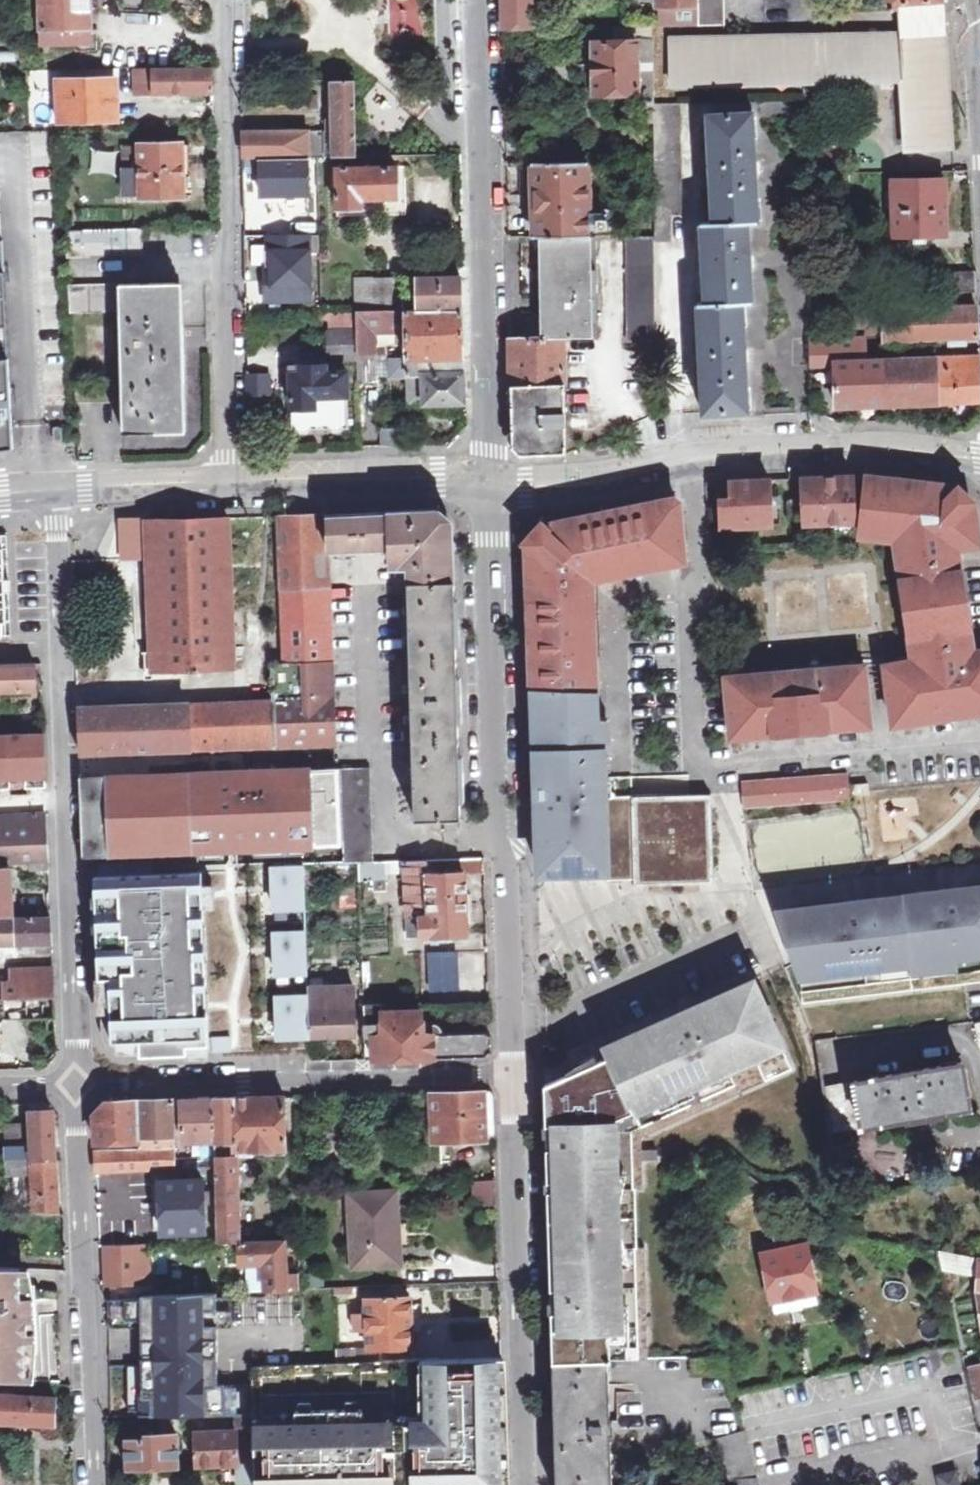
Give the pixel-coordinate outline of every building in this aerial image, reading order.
[(91,0),(42,0),(44,45),(93,43),(91,0)] [(540,27),(539,11),(532,11),(532,0),(502,0),(503,28),(540,27)] [(659,25),(658,0),(622,0),(622,26),(653,25),(659,25)] [(659,25),(699,24),(698,0),(658,0),(659,25)] [(672,35),(673,82),(904,79),(908,150),(953,147),(943,0),(890,0),(890,2),(899,2),(901,29),(672,35)] [(699,24),(724,24),(724,0),(698,0),(699,24)] [(614,26),(614,40),(637,40),(638,94),(639,124),(654,124),(653,102),(653,25),(622,26),(614,26)] [(637,40),(614,40),(595,40),(595,45),(586,45),(586,91),(595,91),(596,94),(638,94),(637,40)] [(20,50),(0,51),(0,62),(20,62),(20,50)] [(182,67),(152,68),(153,93),(215,91),(215,79),(215,67),(182,67)] [(153,93),(152,68),(137,69),(138,93),(153,93)] [(115,119),(114,82),(79,83),(79,78),(58,78),(59,120),(115,119)] [(243,158),(357,156),(355,79),(332,80),(333,120),(329,120),(329,131),(242,132),(243,158)] [(682,101),(653,102),(654,124),(654,159),(654,234),(625,234),(628,339),(655,339),(654,241),(671,241),(671,214),(683,214),(682,101)] [(705,412),(749,411),(747,362),(751,362),(750,356),(750,348),(746,349),(744,303),(753,303),(751,269),(756,268),(755,261),(755,253),(751,254),(749,222),(759,222),(757,175),(760,175),(760,167),(759,158),(755,158),(753,112),(709,114),(713,224),(703,224),(707,304),(699,305),(705,412)] [(141,145),(142,195),(142,197),(183,196),(183,177),(191,177),(191,145),(182,145),(183,144),(141,145)] [(142,195),(141,145),(123,146),(125,196),(142,195)] [(94,150),(95,173),(116,173),(115,150),(94,150)] [(535,236),(545,236),(589,235),(587,161),(534,162),(534,194),(527,195),(527,206),(534,206),(535,236)] [(397,198),(396,165),(335,168),(337,207),(361,206),(361,200),(397,198)] [(953,170),(953,181),(970,182),(970,170),(953,170)] [(946,179),(892,181),(893,233),(948,231),(946,179)] [(69,232),(70,258),(146,255),(145,239),(151,238),(151,228),(69,232)] [(595,235),(589,235),(545,236),(546,339),(510,340),(512,447),(521,455),(566,454),(562,339),(597,338),(595,235)] [(309,236),(272,236),(273,266),(266,266),(266,299),(309,299),(309,236)] [(15,448),(3,239),(0,239),(0,450),(15,448)] [(943,268),(944,293),(976,292),(975,267),(943,268)] [(421,310),(462,309),(461,277),(420,278),(421,310)] [(405,310),(404,278),(388,279),(388,298),(377,298),(377,310),(405,310)] [(405,310),(421,310),(420,278),(404,278),(405,310)] [(72,288),(73,313),(123,312),(126,428),(181,426),(179,283),(72,288)] [(882,313),(883,335),(883,339),(917,338),(918,342),(967,340),(967,336),(978,336),(977,306),(882,311),(882,313)] [(356,353),(376,352),(375,333),(407,332),(408,357),(463,356),(462,309),(421,310),(405,310),(377,310),(355,311),(355,315),(355,331),(356,353)] [(865,336),(883,335),(882,313),(863,314),(865,336)] [(329,315),(329,331),(355,331),(355,315),(329,315)] [(355,331),(329,331),(330,361),(356,360),(356,353),(355,331)] [(865,336),(811,337),(812,363),(834,362),(837,406),(979,400),(979,366),(979,356),(961,356),(961,352),(945,352),(945,357),(866,360),(865,336)] [(463,402),(463,356),(408,357),(390,358),(390,352),(376,352),(356,353),(356,360),(357,380),(380,380),(380,363),(390,363),(390,376),(407,376),(409,403),(424,402),(424,405),(463,402)] [(347,425),(347,370),(325,370),(325,363),(291,364),(292,427),(347,425)] [(247,375),(247,395),(270,394),(269,374),(247,375)] [(907,553),(898,553),(913,660),(883,664),(890,723),(979,711),(979,651),(972,652),(957,547),(979,544),(975,510),(950,484),(868,475),(861,535),(905,540),(907,553)] [(804,503),(804,524),(855,522),(853,477),(845,477),(792,479),(793,503),(804,503)] [(730,482),(730,498),(720,499),(720,527),(772,526),(770,480),(730,482)] [(529,625),(530,658),(594,656),(598,656),(598,584),(685,565),(681,505),(672,498),(646,503),(637,504),(601,516),(555,519),(528,549),(528,558),(528,575),(529,625)] [(274,704),(275,747),(334,744),(329,557),(328,544),(388,541),(388,549),(394,549),(395,568),(407,568),(407,575),(415,820),(462,819),(460,771),(458,698),(455,619),(453,549),(446,549),(446,521),(436,520),(435,510),(395,512),(327,515),(308,515),(279,516),(282,665),(273,666),(274,704)] [(229,518),(147,520),(148,557),(152,670),(192,669),(193,672),(199,672),(199,669),(233,668),(229,518)] [(148,557),(147,520),(119,522),(121,558),(148,557)] [(12,637),(7,534),(0,535),(0,638),(12,637)] [(530,658),(531,691),(592,689),(594,689),(594,656),(530,658)] [(733,736),(868,725),(863,665),(727,676),(733,736)] [(43,690),(42,666),(0,667),(0,691),(43,690)] [(537,820),(608,817),(607,798),(606,779),(598,779),(597,749),(592,689),(531,691),(534,769),(537,820)] [(154,706),(156,751),(275,747),(274,704),(233,705),(233,702),(154,706)] [(154,706),(128,707),(130,751),(156,751),(154,706)] [(130,751),(128,707),(79,708),(81,753),(130,751)] [(46,777),(45,761),(44,734),(0,734),(0,778),(46,777)] [(358,864),(374,863),(372,822),(370,768),(341,769),(343,864),(358,864)] [(82,778),(85,854),(305,848),(338,847),(335,769),(82,778)] [(851,771),(743,781),(745,808),(853,798),(851,771)] [(853,782),(854,794),(872,791),(871,781),(853,782)] [(636,797),(636,816),(637,882),(638,887),(715,883),(712,813),(711,795),(636,797)] [(607,798),(608,817),(636,816),(636,797),(607,798)] [(30,862),(30,870),(50,869),(48,816),(0,818),(0,862),(30,862)] [(636,816),(537,820),(539,870),(609,867),(610,883),(637,882),(636,816)] [(374,863),(358,864),(359,881),(393,879),(393,875),(406,875),(407,938),(468,937),(467,875),(486,874),(485,858),(459,859),(458,871),(429,873),(429,861),(374,863)] [(153,859),(96,861),(97,875),(96,875),(99,973),(102,1030),(104,1040),(110,1048),(118,1054),(128,1055),(310,1049),(310,1039),(309,992),(306,861),(200,865),(201,872),(153,874),(153,859)] [(11,910),(16,910),(16,894),(11,894),(9,870),(0,871),(0,915),(12,914),(11,910)] [(793,911),(793,917),(780,919),(792,946),(797,945),(805,1005),(979,984),(979,888),(954,891),(955,896),(852,909),(851,904),(793,911)] [(23,943),(23,953),(53,952),(51,917),(0,918),(0,943),(23,943)] [(427,952),(428,991),(458,990),(457,951),(427,952)] [(55,1018),(53,969),(10,971),(10,981),(0,982),(0,1020),(55,1018)] [(648,1040),(545,1085),(553,1362),(609,1361),(638,1360),(649,1360),(646,1248),(638,1248),(637,1189),(644,1189),(643,1161),(659,1160),(659,1151),(643,1151),(643,1137),(794,1071),(755,983),(645,1032),(648,1040)] [(309,992),(310,1039),(354,1037),(354,1012),(363,1011),(365,1059),(491,1056),(491,1033),(422,1035),(422,1013),(383,1013),(383,1004),(363,1004),(363,991),(309,992)] [(958,1062),(825,1087),(829,1117),(858,1112),(861,1126),(966,1106),(958,1062)] [(434,1139),(441,1139),(495,1138),(494,1095),(486,1091),(433,1092),(434,1139)] [(218,1242),(240,1241),(237,1162),(237,1156),(285,1154),(283,1097),(182,1100),(184,1140),(216,1140),(216,1157),(176,1158),(174,1100),(106,1102),(100,1108),(94,1113),(94,1142),(139,1141),(139,1149),(95,1149),(95,1174),(217,1171),(218,1242)] [(32,1148),(6,1149),(6,1160),(7,1179),(26,1179),(27,1184),(34,1184),(35,1214),(57,1214),(54,1111),(31,1111),(31,1123),(32,1148)] [(829,1117),(831,1131),(861,1126),(858,1112),(829,1117)] [(32,1148),(31,1123),(6,1123),(6,1149),(32,1148)] [(472,1201),(485,1201),(486,1206),(497,1206),(496,1179),(472,1181),(472,1201)] [(160,1180),(160,1183),(152,1183),(153,1231),(161,1231),(161,1232),(203,1232),(204,1204),(209,1204),(209,1191),(203,1191),(203,1180),(160,1180)] [(389,1224),(397,1224),(396,1186),(351,1189),(352,1264),(398,1263),(397,1238),(389,1238),(389,1224)] [(389,1238),(397,1238),(397,1224),(389,1224),(389,1238)] [(806,1244),(791,1246),(789,1234),(774,1237),(776,1249),(763,1252),(774,1306),(817,1298),(806,1244)] [(298,1239),(240,1241),(240,1262),(249,1262),(264,1262),(265,1289),(300,1287),(300,1278),(291,1279),(291,1283),(286,1283),(285,1251),(299,1251),(298,1239)] [(135,1245),(135,1264),(144,1264),(144,1244),(135,1245)] [(135,1264),(135,1245),(101,1246),(102,1283),(135,1282),(135,1264)] [(938,1252),(943,1272),(978,1277),(976,1293),(979,1317),(979,1259),(938,1252)] [(264,1262),(249,1262),(250,1289),(265,1289),(264,1262)] [(27,1379),(23,1315),(21,1315),(21,1309),(20,1300),(14,1300),(13,1267),(0,1267),(0,1378),(27,1379)] [(334,1296),(353,1295),(353,1285),(334,1286),(334,1296)] [(141,1403),(142,1415),(192,1415),(254,1415),(253,1386),(221,1388),(221,1327),(236,1327),(236,1299),(221,1299),(221,1291),(146,1293),(146,1299),(113,1299),(113,1328),(146,1328),(146,1358),(146,1365),(141,1365),(130,1365),(131,1403),(141,1403)] [(308,1298),(236,1299),(236,1327),(308,1327),(308,1298)] [(411,1300),(367,1301),(367,1315),(353,1315),(353,1333),(369,1332),(368,1348),(337,1349),(338,1364),(404,1361),(413,1361),(412,1332),(422,1332),(421,1307),(411,1307),(411,1300)] [(404,1361),(407,1484),(506,1484),(505,1463),(502,1357),(413,1361),(404,1361)] [(254,1415),(256,1478),(256,1484),(407,1484),(404,1361),(338,1364),(252,1367),(253,1386),(254,1415)] [(553,1362),(553,1371),(555,1443),(557,1484),(611,1484),(609,1370),(609,1361),(553,1362)] [(979,1398),(979,1364),(972,1366),(979,1398)] [(54,1425),(56,1397),(6,1394),(5,1389),(0,1389),(0,1422),(54,1425)] [(254,1415),(192,1415),(194,1463),(238,1463),(238,1478),(256,1478),(254,1415)] [(739,1431),(716,1438),(728,1480),(735,1480),(758,1479),(743,1430),(739,1431)] [(146,1433),(146,1437),(126,1438),(126,1465),(129,1465),(129,1477),(159,1476),(158,1464),(177,1464),(176,1433),(146,1433)] [(954,1471),(934,1477),(937,1484),(958,1484),(954,1471)]
